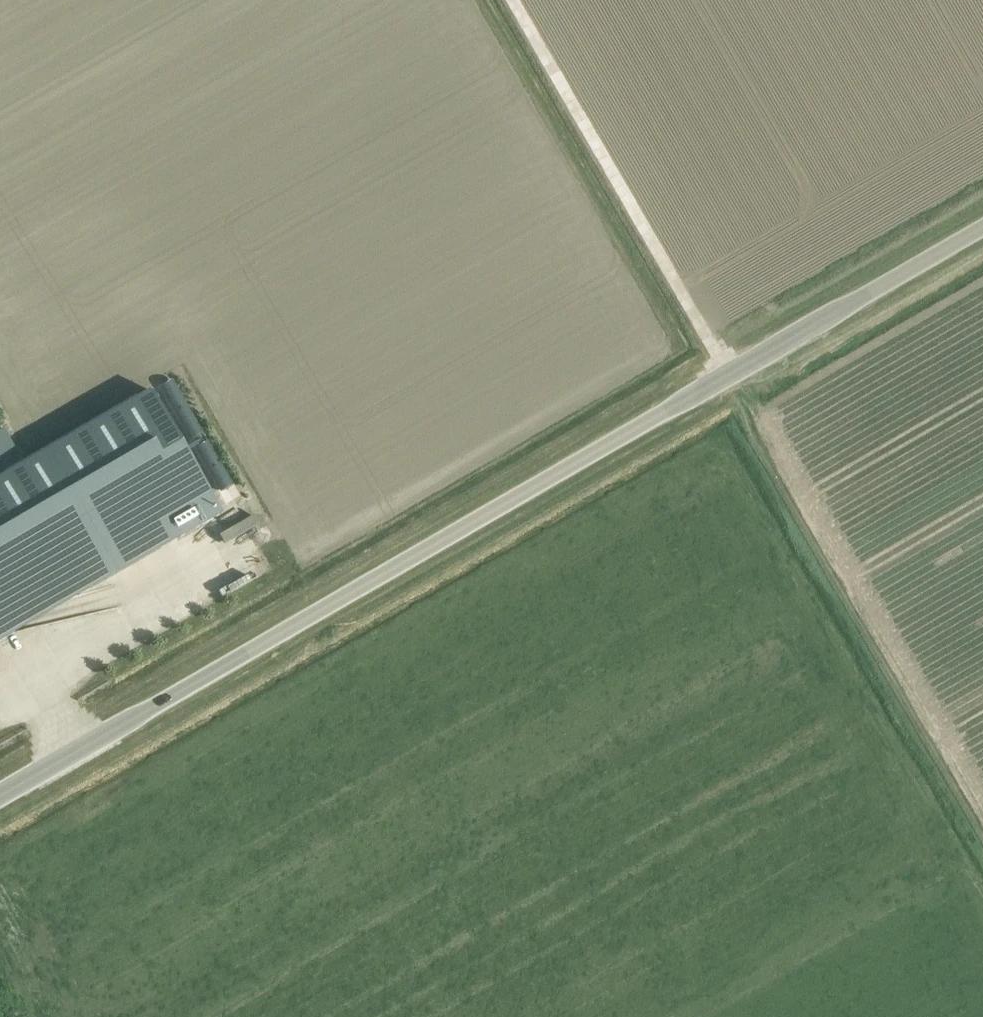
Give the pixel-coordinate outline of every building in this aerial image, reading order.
[(14,633),(4,615),(169,520),(179,537),(221,513),(151,391),(0,478),(0,641),(14,633)]
